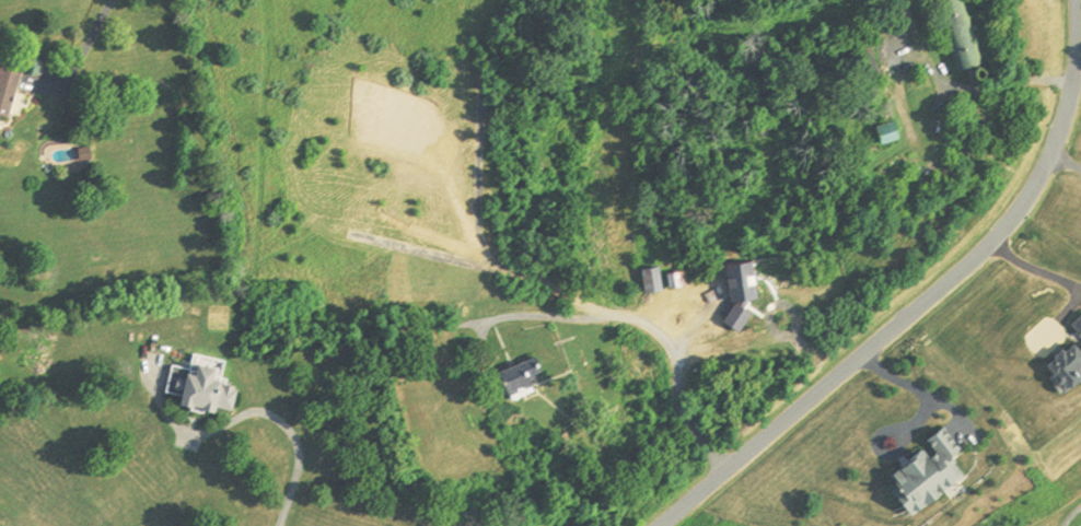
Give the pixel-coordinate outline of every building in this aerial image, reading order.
[(952,69),(977,63),(961,0),(935,0),(952,69)] [(6,117),(16,72),(0,68),(0,116),(6,117)] [(872,125),(878,144),(895,138),(889,119),(872,125)] [(754,299),(751,260),(721,263),(724,302),(754,299)] [(639,268),(640,293),(658,292),(657,267),(639,268)] [(666,288),(684,288),(684,273),(665,273),(666,288)] [(220,362),(188,356),(186,368),(167,365),(162,394),(174,396),(172,404),(227,414),(232,385),(216,382),(220,362)] [(494,369),(500,390),(538,380),(532,359),(494,369)] [(963,476),(952,461),(961,455),(940,427),(922,441),(926,445),(881,478),(909,516),(963,476)]
